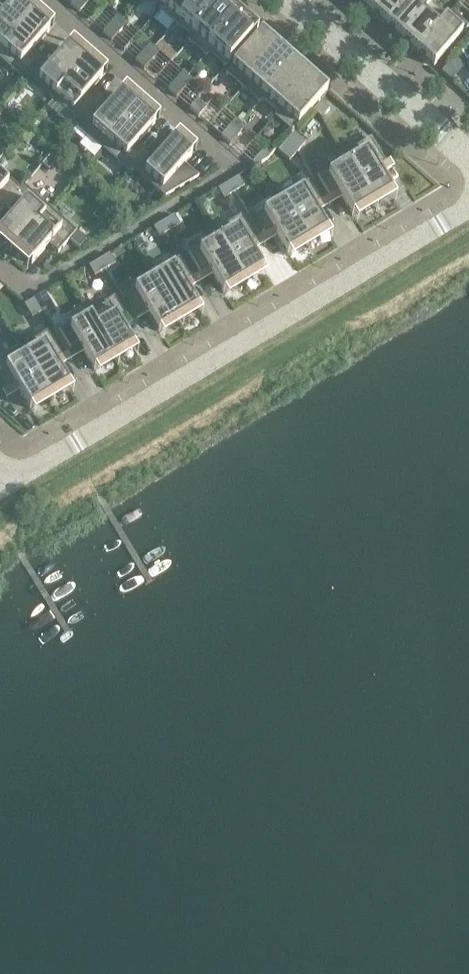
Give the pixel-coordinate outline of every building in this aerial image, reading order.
[(87,4),(82,0),(74,0),(70,4),(80,12),(87,4)] [(197,0),(168,0),(163,6),(162,6),(159,9),(176,24),(197,0)] [(224,2),(222,0),(197,0),(176,24),(191,38),(192,39),(224,2)] [(372,12),(382,0),(358,0),(372,12)] [(409,0),(382,0),(372,12),(387,26),(409,0)] [(431,8),(434,4),(434,3),(430,0),(409,0),(387,26),(402,39),(430,7),(431,8)] [(32,16),(15,1),(0,18),(0,53),(32,16)] [(208,53),(240,16),(224,2),(192,39),(191,38),(188,41),(206,57),(209,54),(208,53)] [(446,21),(445,20),(431,8),(430,7),(402,39),(418,52),(446,21)] [(434,67),(458,39),(468,28),(452,13),(451,13),(445,20),(446,21),(418,52),(434,67)] [(49,32),(32,16),(0,53),(0,60),(23,80),(29,73),(36,65),(41,59),(32,51),(49,32)] [(126,24),(122,20),(117,16),(110,24),(119,32),(126,24)] [(225,68),(258,31),(240,16),(208,53),(209,54),(225,68)] [(112,41),(119,32),(110,24),(103,33),(112,41)] [(242,89),(278,49),(261,34),(225,74),(242,89)] [(159,53),(154,49),(150,45),(143,53),(152,61),(159,53)] [(55,96),(85,63),(68,48),(45,73),(36,65),(29,73),(55,95),(55,96)] [(262,100),(294,63),(278,49),(242,89),(259,103),(259,104),(262,100)] [(144,69),(152,61),(143,53),(135,61),(144,69)] [(93,88),(102,78),(85,63),(55,96),(55,95),(51,99),(78,122),(79,123),(102,97),(93,88)] [(278,114),(310,77),(294,63),(262,100),(277,113),(278,114)] [(184,89),(191,81),(182,73),(175,82),(184,89)] [(292,132),(327,92),(310,77),(278,114),(277,113),(274,117),(275,117),(292,132)] [(177,98),(184,89),(175,82),(168,90),(177,98)] [(102,150),(138,109),(120,94),(111,105),(102,97),(79,123),(78,122),(75,126),(102,150)] [(206,108),(197,100),(189,109),(199,117),(206,108)] [(321,102),(313,112),(321,119),(329,110),(321,102)] [(137,144),(155,124),(138,109),(102,150),(129,174),(133,170),(132,169),(147,152),(137,144)] [(238,136),(245,128),(236,120),(228,128),(238,136)] [(230,145),(238,136),(228,128),(221,136),(230,145)] [(294,133),(286,142),(297,153),(305,143),(294,133)] [(377,168),(385,163),(371,139),(342,156),(344,160),(345,159),(372,205),(392,193),(377,168)] [(184,164),(191,157),(173,141),(156,160),(147,152),(132,169),(133,170),(159,193),(175,175),(186,185),(195,174),(184,164)] [(297,153),(286,142),(278,151),(289,162),(297,153)] [(267,160),(274,153),(267,147),(252,164),(256,167),(267,160)] [(345,159),(344,160),(317,176),(329,197),(338,191),(353,217),(372,205),(345,159)] [(19,189),(0,172),(0,213),(5,207),(20,190),(19,189)] [(228,184),(234,193),(244,187),(238,177),(228,184)] [(312,207),(321,201),(309,181),(280,199),(282,203),(283,202),(308,243),(327,232),(312,207)] [(218,190),(224,199),(234,193),(228,184),(218,190)] [(50,209),(22,185),(19,189),(20,190),(5,207),(15,215),(0,231),(0,237),(14,249),(50,209)] [(283,202),(282,203),(255,219),(264,235),(273,230),(288,255),(308,243),(283,202)] [(86,241),(50,209),(14,249),(32,264),(49,245),(58,253),(69,240),(79,249),(86,241)] [(164,222),(169,232),(180,226),(174,216),(164,222)] [(248,245),(256,240),(242,216),(213,233),(215,237),(216,237),(243,282),(263,270),(248,245)] [(153,228),(159,238),(169,232),(164,222),(153,228)] [(216,237),(215,237),(188,253),(200,274),(209,269),(224,294),(243,282),(216,237)] [(115,264),(109,255),(99,261),(105,270),(115,264)] [(183,284),(192,279),(180,258),(151,276),(153,280),(154,279),(179,321),(198,309),(183,284)] [(105,270),(99,261),(89,267),(95,277),(105,270)] [(154,279),(153,280),(126,296),(136,312),(144,307),(159,332),(179,321),(154,279)] [(51,303),(45,293),(35,299),(41,309),(51,303)] [(119,322),(127,317),(115,297),(87,314),(114,359),(134,347),(119,322)] [(43,312),(41,309),(35,299),(24,305),(32,319),(43,312)] [(114,359),(87,314),(59,331),(71,351),(79,346),(94,371),(114,359)] [(54,361),(63,356),(48,331),(20,348),(50,398),(69,386),(54,361)] [(20,348),(0,360),(0,379),(7,389),(15,384),(30,409),(50,398),(20,348)]
